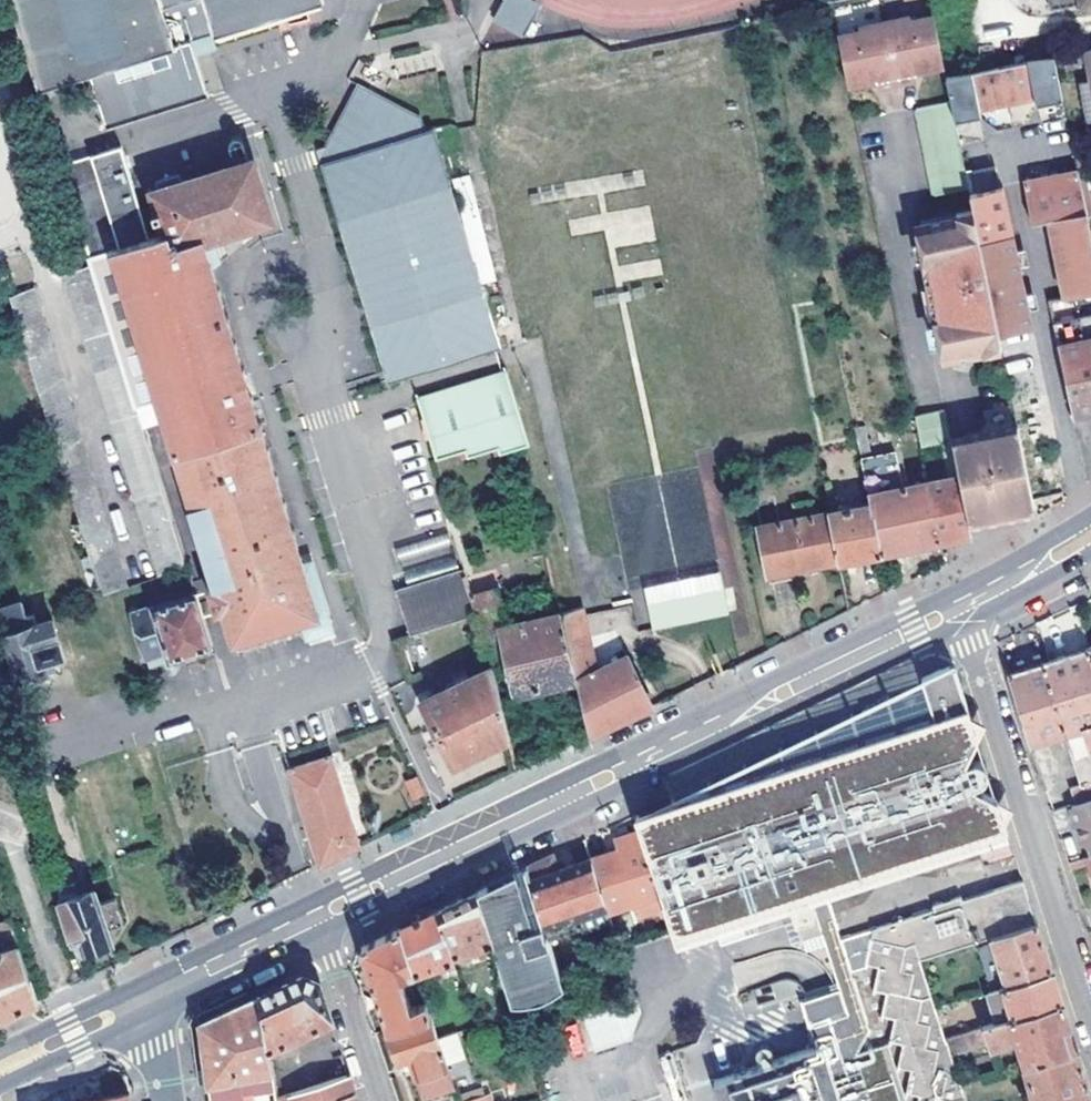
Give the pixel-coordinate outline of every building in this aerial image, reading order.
[(323,0),(8,0),(36,90),(78,77),(96,135),(201,102),(184,45),(323,1),(323,0)] [(540,3),(534,0),(502,0),(491,20),(522,36),(540,3)] [(1051,9),(1081,5),(1080,0),(1049,0),(1051,9)] [(877,90),(916,82),(915,75),(944,69),(933,19),(912,23),(911,18),(858,30),(859,34),(838,38),(848,89),(876,83),(877,90)] [(1055,55),(1058,71),(1089,65),(1086,49),(1055,55)] [(395,60),(399,74),(434,65),(431,50),(395,60)] [(1055,55),(1028,61),(1034,95),(1035,103),(1063,97),(1058,71),(1055,55)] [(1028,61),(972,72),(978,106),(1034,95),(1028,61)] [(972,72),(945,77),(951,104),(954,119),(980,114),(978,106),(972,72)] [(1090,123),(1090,81),(1080,84),(1088,123),(1090,123)] [(389,381),(499,344),(432,135),(425,137),(420,120),(357,87),(325,147),(331,165),(323,167),(389,381)] [(951,104),(915,111),(933,197),(968,189),(965,171),(954,119),(951,104)] [(89,262),(135,406),(157,399),(216,588),(223,609),(233,640),(303,617),(319,612),(302,557),(215,274),(203,238),(227,231),(272,218),(253,158),(184,180),(183,174),(160,181),(161,188),(153,190),(159,207),(151,211),(152,217),(160,215),(166,232),(146,239),(114,136),(56,154),(89,262)] [(331,165),(325,147),(315,150),(320,168),(323,167),(331,165)] [(1079,172),(1090,232),(1090,200),(1082,157),(1076,158),(1079,172)] [(968,189),(969,192),(1007,184),(1003,163),(965,171),(968,189)] [(1063,297),(1090,292),(1090,232),(1079,172),(1025,184),(1033,221),(1049,218),(1063,297)] [(975,220),(998,333),(1005,331),(1004,330),(1037,324),(1010,183),(1007,184),(969,192),(975,220)] [(935,237),(920,240),(942,347),(957,344),(958,351),(1000,343),(998,333),(975,220),(933,228),(935,237)] [(939,355),(958,351),(957,344),(942,347),(920,240),(935,237),(933,228),(914,232),(939,355)] [(239,267),(227,231),(203,238),(215,274),(239,267)] [(184,569),(135,406),(89,262),(64,274),(158,577),(184,569)] [(1063,297),(1050,299),(1075,414),(1090,410),(1090,292),(1063,297)] [(449,388),(417,398),(438,460),(467,450),(469,458),(501,448),(503,453),(532,443),(508,368),(477,378),(479,384),(451,393),(449,388)] [(477,378),(449,388),(451,393),(479,384),(477,378)] [(921,445),(953,440),(947,410),(915,417),(921,445)] [(867,491),(903,484),(897,452),(873,456),(866,425),(854,427),(867,491)] [(1018,429),(953,442),(960,477),(969,518),(1003,511),(1034,505),(1018,429)] [(954,537),(972,533),(969,518),(960,477),(953,442),(942,444),(948,475),(928,480),(940,539),(954,537)] [(870,503),(880,552),(940,539),(928,480),(903,484),(867,491),(870,503)] [(830,511),(839,560),(880,552),(870,503),(830,511)] [(839,560),(830,511),(757,525),(768,582),(792,578),(791,570),(839,560)] [(397,543),(399,563),(451,558),(449,538),(397,543)] [(310,555),(302,557),(319,612),(303,617),(311,640),(334,634),(327,612),(310,555)] [(470,595),(496,588),(490,566),(463,573),(470,595)] [(408,630),(475,613),(470,595),(463,573),(462,568),(396,586),(408,630)] [(721,576),(648,590),(654,617),(727,603),(721,576)] [(216,588),(209,590),(215,611),(223,609),(216,588)] [(575,677),(560,612),(505,626),(504,621),(496,589),(496,588),(470,595),(475,613),(488,655),(507,651),(516,691),(535,687),(537,697),(565,690),(562,680),(575,677)] [(209,647),(192,596),(132,614),(145,657),(156,654),(160,663),(209,648),(209,647)] [(0,608),(0,610),(8,633),(5,633),(20,680),(56,668),(53,658),(65,655),(54,619),(37,625),(34,615),(28,616),(22,600),(0,608)] [(505,626),(560,612),(559,607),(504,621),(505,626)] [(1090,649),(1051,661),(1046,663),(1070,741),(1089,735),(1090,740),(1090,651),(1090,649)] [(956,663),(942,668),(960,675),(956,663)] [(1074,758),(1090,753),(1090,740),(1089,735),(1070,741),(1046,663),(1010,674),(1024,721),(1035,753),(1068,743),(1069,747),(1074,758)] [(508,738),(491,667),(424,701),(454,763),(508,738)] [(858,1052),(872,1019),(856,968),(846,938),(829,885),(1008,829),(997,795),(979,785),(975,781),(979,779),(983,776),(985,772),(986,766),(986,763),(984,761),(980,759),(974,757),(969,758),(967,756),(967,753),(977,731),(971,711),(960,675),(942,668),(929,674),(943,719),(640,820),(643,829),(651,853),(667,848),(671,860),(654,865),(662,889),(678,884),(682,895),(666,901),(671,914),(677,932),(811,888),(843,989),(806,1002),(820,1047),(722,1079),(708,1040),(675,1052),(692,1100),(874,1100),(858,1052)] [(943,719),(929,674),(783,748),(640,820),(943,719)] [(971,711),(977,731),(982,719),(971,711)] [(614,725),(594,735),(596,739),(598,742),(618,733),(614,725)] [(1074,758),(1082,785),(1073,788),(1077,802),(1090,798),(1090,753),(1074,758)] [(319,868),(361,847),(332,755),(288,768),(319,868)] [(403,782),(413,804),(427,797),(417,775),(403,782)] [(1077,802),(1073,788),(1069,789),(1073,804),(1077,802)] [(1077,802),(1073,804),(1071,804),(1082,839),(1090,843),(1090,798),(1077,802)] [(664,895),(662,889),(654,865),(651,853),(643,829),(623,836),(626,847),(593,857),(608,904),(611,913),(630,906),(664,895)] [(608,904),(593,857),(554,869),(549,856),(528,867),(535,891),(548,929),(582,918),(580,913),(608,904)] [(528,867),(488,885),(490,894),(511,887),(514,898),(535,891),(528,867)] [(60,908),(71,941),(81,937),(86,950),(112,940),(108,928),(125,923),(117,897),(101,903),(95,889),(81,894),(73,872),(54,879),(63,907),(60,908)] [(1022,873),(875,920),(874,929),(869,956),(882,960),(877,982),(890,985),(884,1009),(898,1013),(892,1036),(904,1040),(899,1062),(914,1066),(908,1090),(922,1094),(921,1100),(969,1100),(953,1051),(949,1036),(922,955),(993,935),(1037,922),(1029,895),(1022,873)] [(477,890),(492,937),(508,989),(515,987),(554,974),(562,972),(548,929),(535,891),(514,898),(511,887),(490,894),(488,885),(477,890)] [(452,950),(492,937),(477,890),(453,902),(438,909),(452,950)] [(636,924),(671,914),(666,901),(664,895),(630,906),(636,924)] [(580,913),(582,918),(584,925),(612,916),(611,913),(608,904),(580,913)] [(456,961),(452,950),(438,909),(417,920),(401,927),(417,975),(456,961)] [(5,951),(19,946),(9,919),(0,922),(0,937),(5,951)] [(1037,922),(993,935),(1010,984),(1053,972),(1045,946),(1037,922)] [(404,980),(417,975),(401,927),(363,945),(379,997),(389,1029),(431,1016),(427,1004),(414,1008),(404,980)] [(846,938),(856,968),(867,964),(869,956),(874,929),(846,938)] [(8,1016),(39,1002),(34,987),(19,946),(5,951),(0,953),(0,1020),(8,1016)] [(999,1022),(1012,1018),(1063,1003),(1058,988),(1053,972),(1010,984),(989,991),(999,1022)] [(266,1028),(270,1049),(332,1020),(325,997),(319,979),(312,977),(305,974),(260,996),(266,1028)] [(558,986),(554,974),(515,987),(520,999),(558,986)] [(266,1028),(260,996),(236,1007),(232,1009),(202,1024),(210,1086),(228,1082),(274,1074),(270,1049),(266,1028)] [(1018,1040),(1026,1065),(1078,1049),(1072,1029),(1063,1003),(1012,1018),(1018,1040)] [(431,1016),(389,1029),(401,1066),(411,1063),(421,1099),(453,1090),(438,1040),(431,1016)] [(991,1048),(1018,1040),(1012,1018),(999,1022),(984,1026),(989,1041),(991,1048)] [(953,1051),(989,1041),(984,1026),(949,1036),(953,1051)] [(888,1042),(858,1052),(874,1100),(907,1100),(888,1042)] [(1090,1100),(1090,1089),(1086,1072),(1078,1049),(1026,1065),(1034,1092),(1036,1100),(1087,1100),(1090,1100)] [(274,1074),(228,1082),(210,1086),(212,1097),(276,1086),(274,1074)] [(356,1096),(349,1074),(291,1093),(292,1100),(357,1100),(356,1096)] [(212,1097),(212,1100),(279,1100),(276,1086),(212,1097)] [(511,1092),(484,1100),(513,1100),(511,1092)] [(1034,1092),(1024,1095),(1026,1100),(1036,1100),(1034,1092)]
